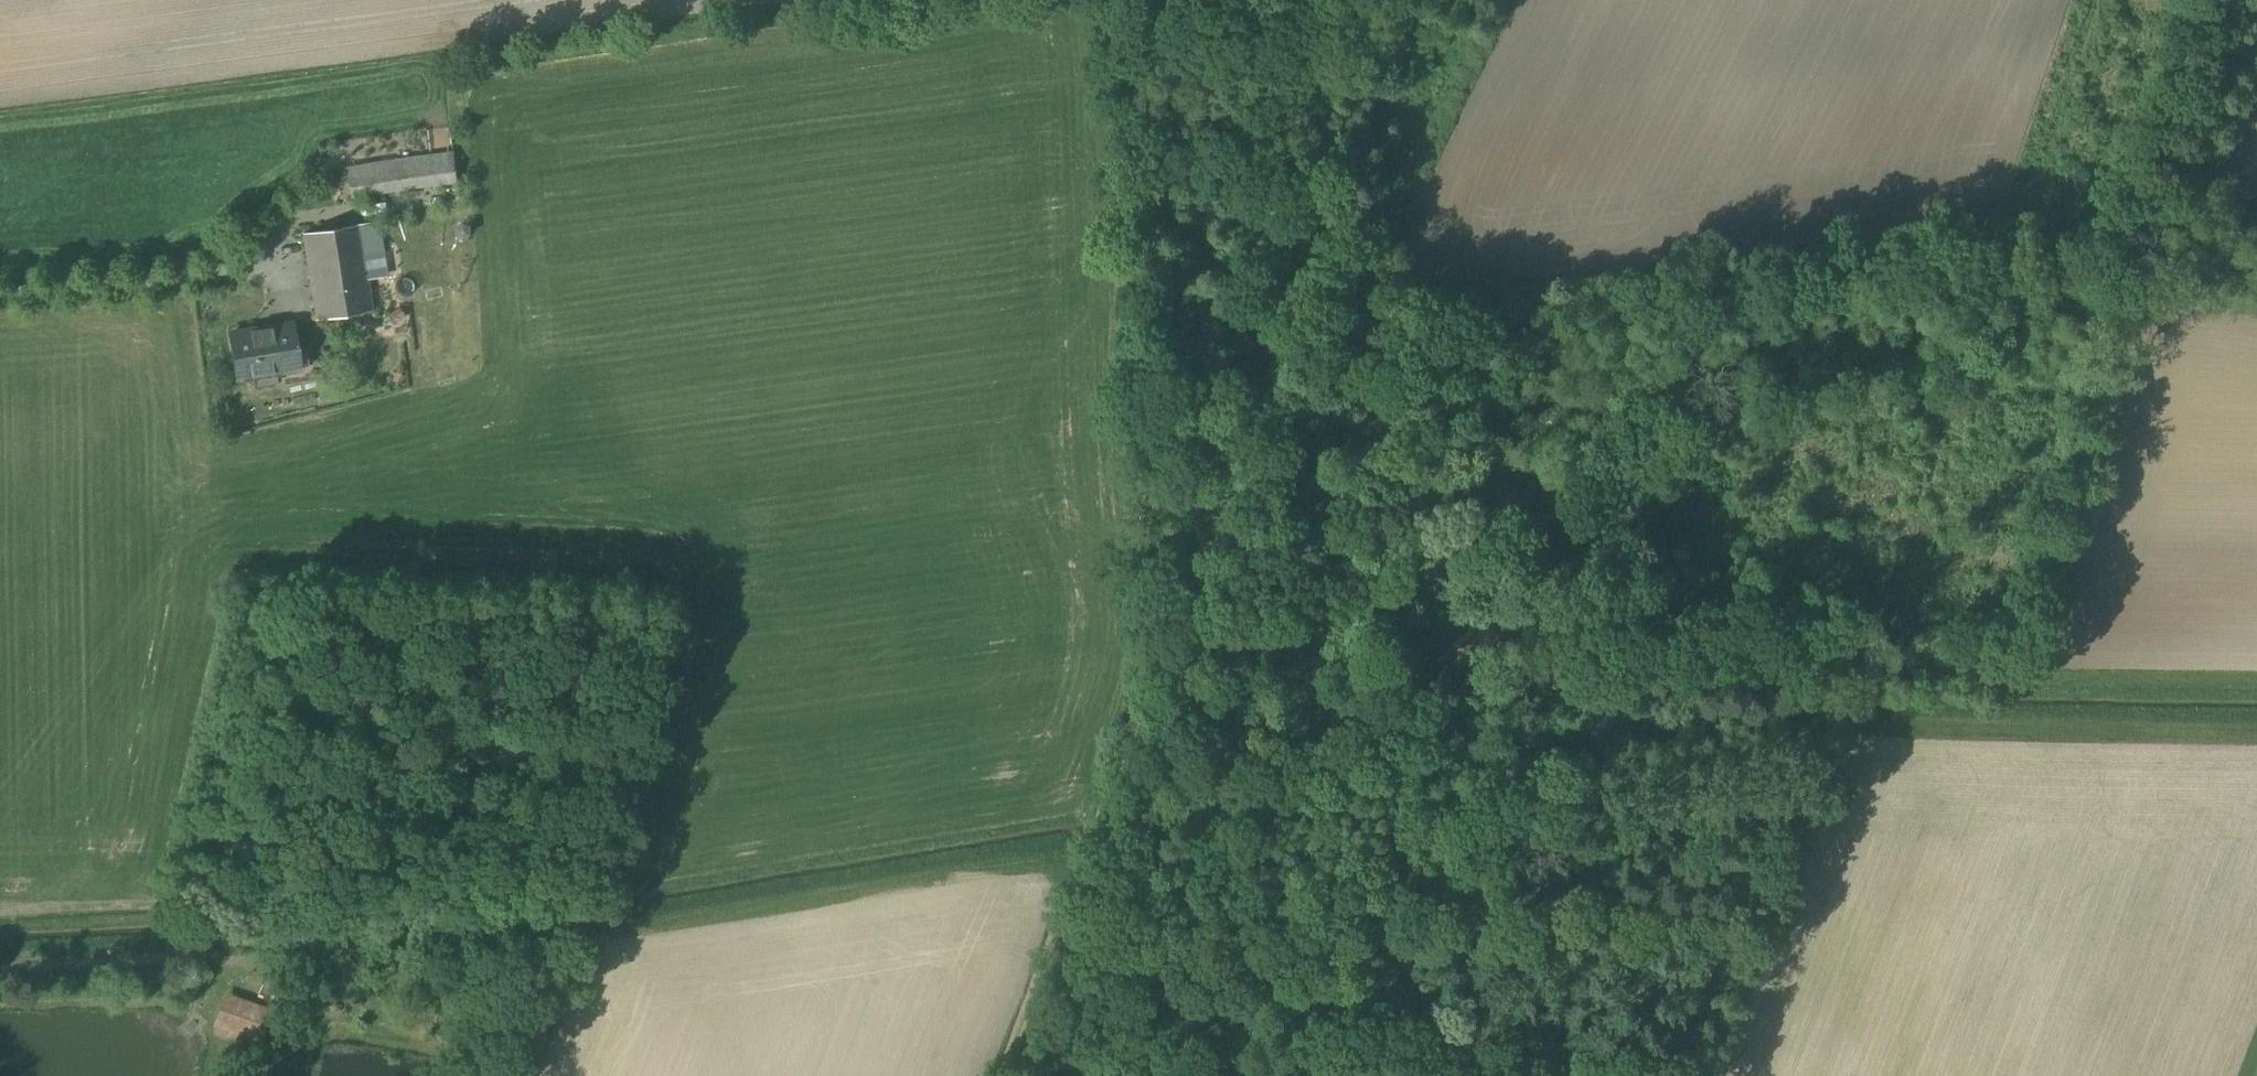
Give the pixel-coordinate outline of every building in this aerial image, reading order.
[(453,152),(347,168),(352,196),(456,180),(453,152)] [(312,274),(365,265),(359,223),(305,233),(312,274)] [(365,265),(312,274),(319,319),(372,310),(365,265)] [(293,323),(232,333),(240,379),(301,369),(293,323)] [(268,1011),(248,1004),(238,1032),(259,1039),(268,1011)]
